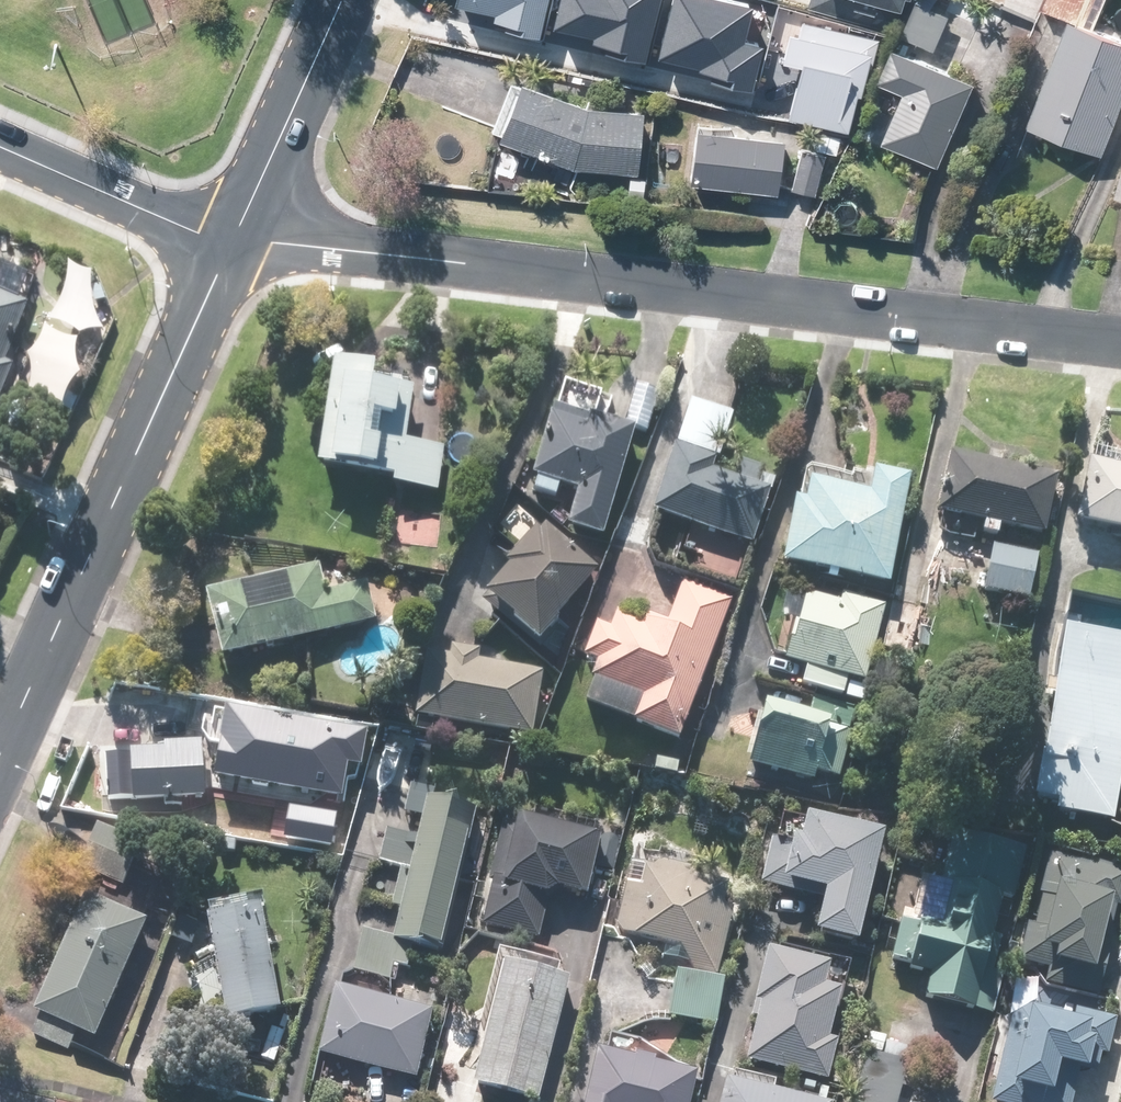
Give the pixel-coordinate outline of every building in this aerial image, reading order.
[(546,0),(454,0),(451,10),(492,19),(490,28),(537,39),(546,0)] [(654,0),(562,0),(554,34),(594,43),(592,56),(639,66),(654,0)] [(725,0),(669,0),(655,62),(749,84),(759,45),(744,41),(752,6),(725,0)] [(805,11),(890,34),(898,0),(808,0),(805,11)] [(1093,24),(1103,0),(1047,0),(1046,4),(1093,24)] [(951,16),(914,1),(899,40),(936,54),(951,16)] [(1070,22),(1026,130),(1098,159),(1120,102),(1120,43),(1070,22)] [(791,23),(775,82),(799,88),(789,125),(852,141),(878,46),(791,23)] [(888,51),(874,85),(901,95),(880,147),(941,170),(974,85),(888,51)] [(641,112),(505,80),(490,142),(634,176),(641,112)] [(780,143),(688,136),(684,191),(775,198),(780,143)] [(1112,205),(1120,207),(1120,165),(1112,205)] [(20,312),(0,305),(0,362),(20,312)] [(389,488),(436,494),(441,447),(401,442),(409,370),(326,361),(314,468),(390,477),(389,488)] [(9,374),(0,370),(0,397),(9,374)] [(655,396),(632,389),(622,424),(645,431),(655,396)] [(729,419),(686,405),(672,449),(715,463),(729,419)] [(560,532),(600,542),(628,431),(546,410),(528,482),(569,493),(560,532)] [(700,464),(667,452),(646,513),(749,549),(769,492),(699,468),(700,464)] [(1048,480),(941,458),(929,515),(1036,537),(1048,480)] [(1081,462),(1067,523),(1120,536),(1120,471),(1081,462)] [(905,475),(852,466),(849,480),(801,472),(795,505),(785,503),(774,570),(885,590),(905,475)] [(539,526),(475,598),(530,647),(594,574),(539,526)] [(1032,553),(989,547),(981,595),(1024,601),(1032,553)] [(284,564),(195,584),(213,664),(372,628),(362,585),(319,595),(314,571),(287,577),(284,564)] [(603,631),(590,626),(576,661),(590,666),(584,681),(635,701),(625,727),(675,746),(732,599),(682,579),(665,623),(641,613),(637,623),(610,613),(603,631)] [(782,663),(861,684),(884,602),(841,590),(837,605),(801,595),(782,663)] [(922,611),(893,603),(880,648),(910,656),(922,611)] [(1023,803),(1051,808),(1049,819),(1104,829),(1120,738),(1120,643),(1055,630),(1023,803)] [(444,665),(415,661),(408,723),(531,736),(537,670),(478,664),(480,650),(446,646),(444,665)] [(848,725),(754,706),(742,765),(836,784),(848,725)] [(287,721),(218,711),(212,752),(224,754),(220,786),(310,799),(318,743),(284,738),(287,721)] [(200,743),(125,747),(127,803),(202,799),(200,743)] [(470,815),(421,803),(412,839),(383,832),(375,863),(404,870),(387,940),(437,952),(470,815)] [(874,835),(797,818),(782,886),(818,894),(808,938),(849,947),(874,835)] [(584,901),(594,836),(498,821),(481,930),(535,939),(542,894),(584,901)] [(919,997),(973,1008),(996,897),(1011,900),(1022,847),(949,833),(939,882),(955,885),(947,922),(901,913),(889,969),(923,977),(919,997)] [(1101,909),(1115,912),(1120,887),(1120,867),(1040,848),(1015,959),(1042,966),(1038,986),(1093,998),(1098,977),(1087,974),(1101,909)] [(669,966),(716,976),(731,912),(716,909),(720,888),(683,880),(687,861),(632,849),(612,936),(673,949),(669,966)] [(91,1042),(143,917),(80,890),(27,1015),(91,1042)] [(251,898),(196,910),(220,1025),(275,1014),(251,898)] [(734,1063),(823,1083),(832,1044),(822,1042),(833,993),(813,989),(817,970),(757,957),(734,1063)] [(562,982),(494,968),(469,1087),(537,1101),(562,982)] [(717,983),(670,972),(660,1017),(707,1027),(717,983)] [(389,1005),(392,988),(354,982),(351,998),(321,992),(309,1062),(412,1080),(425,1011),(389,1005)] [(1112,1013),(1007,994),(987,1101),(1074,1101),(1084,1044),(1105,1048),(1112,1013)] [(688,1075),(588,1054),(578,1101),(683,1101),(688,1075)] [(855,1069),(846,1101),(894,1101),(900,1080),(855,1069)] [(718,1101),(790,1101),(722,1086),(718,1101)]
